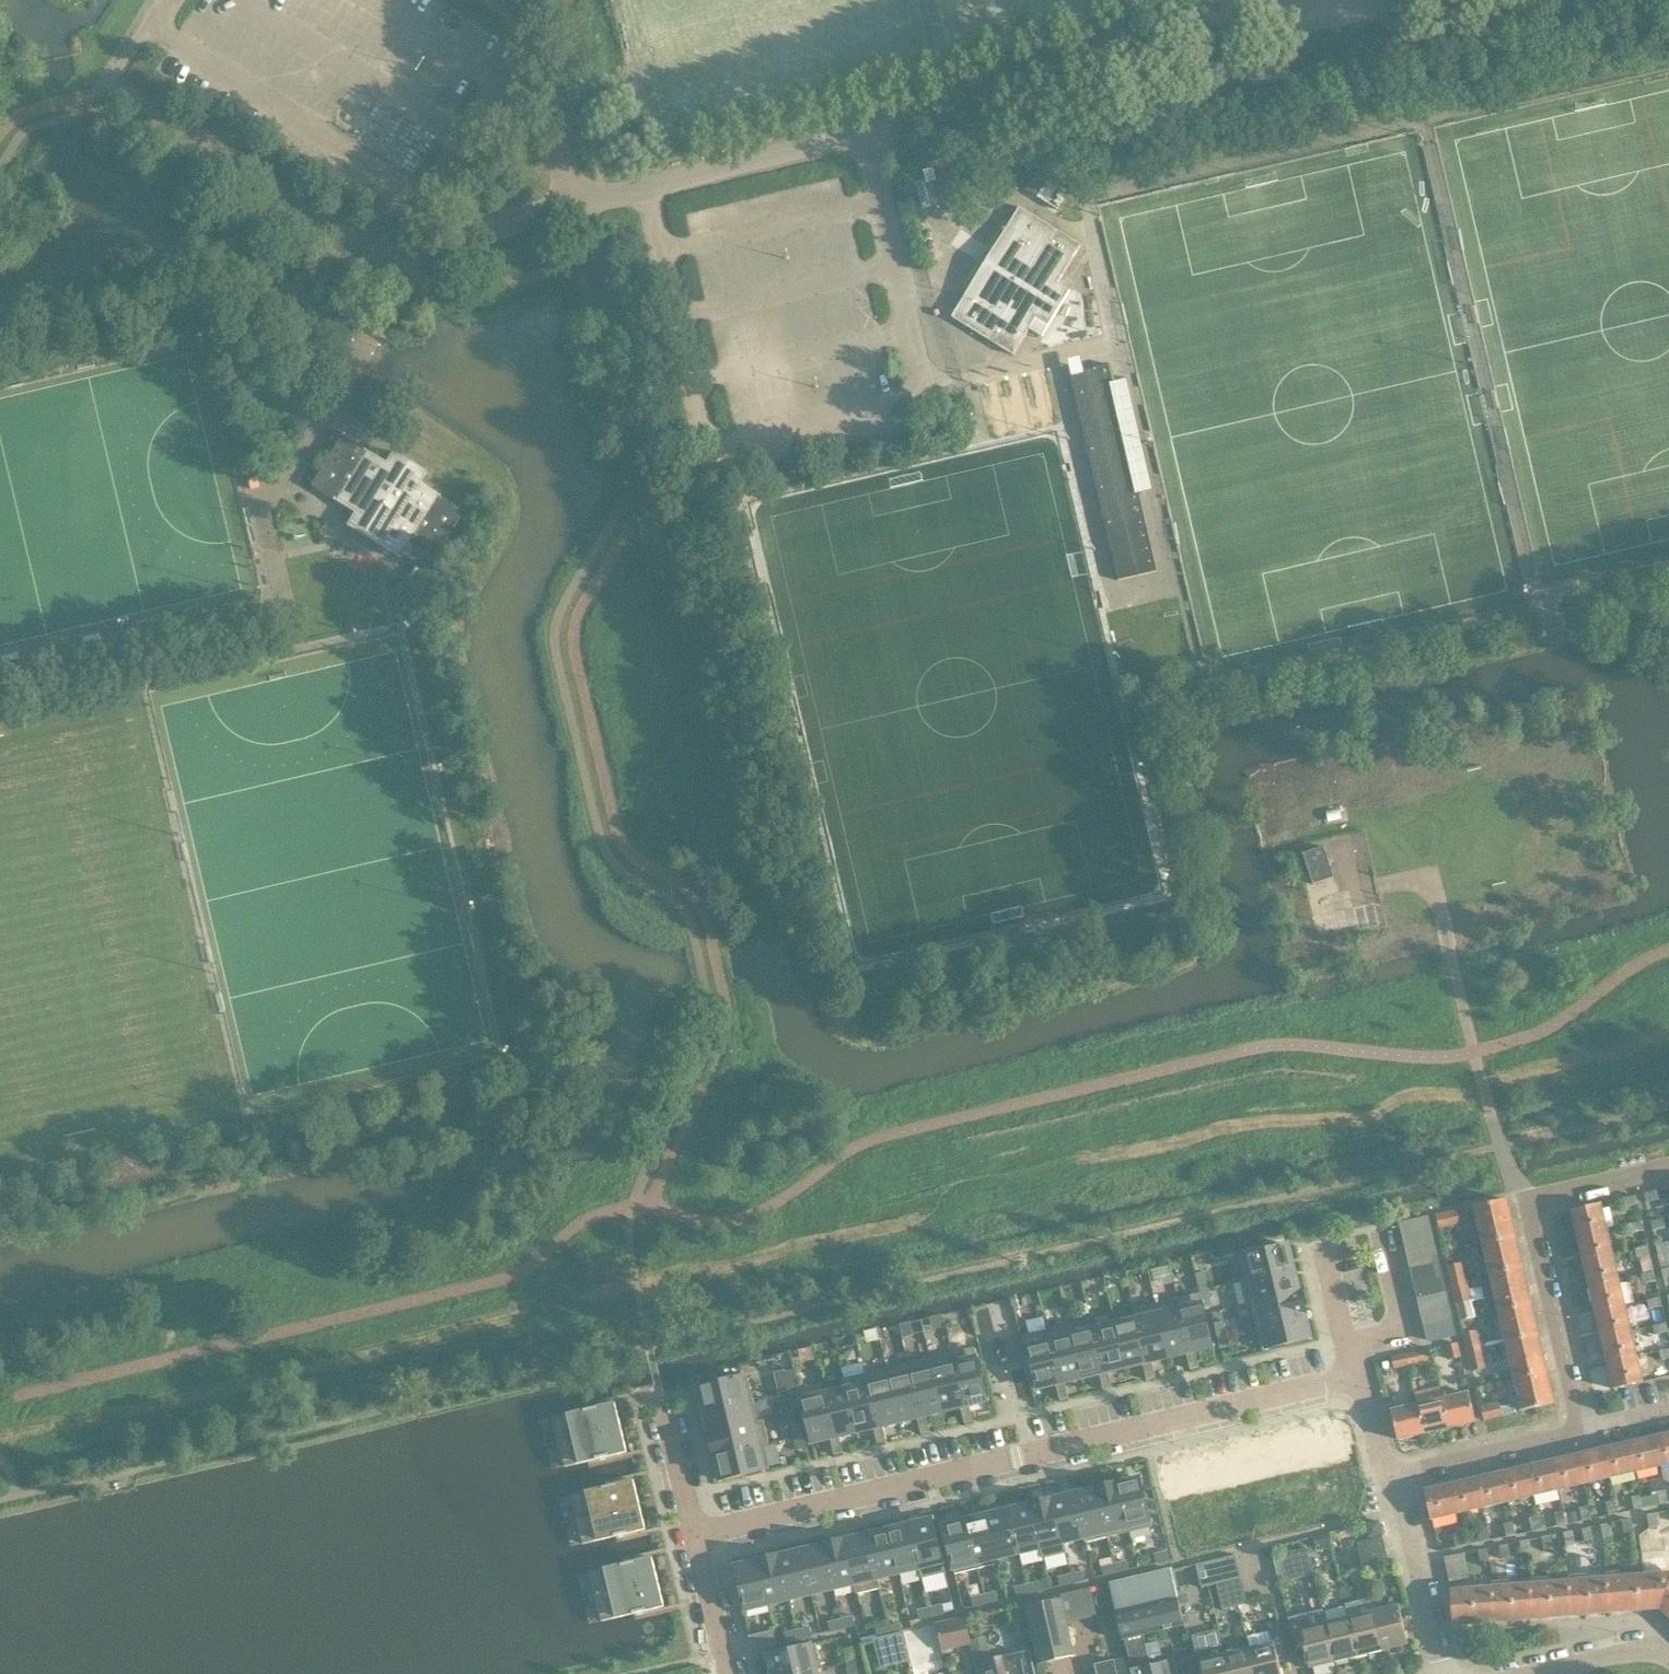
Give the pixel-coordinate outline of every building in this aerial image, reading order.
[(1194,26),(1178,17),(1172,29),(1188,38),(1194,26)] [(1040,168),(1026,191),(1037,197),(1051,174),(1040,168)] [(1051,174),(1037,197),(1048,204),(1062,181),(1051,174)] [(1062,181),(1048,204),(1058,210),(1073,188),(1062,181)] [(1003,234),(952,317),(990,341),(1013,355),(1029,329),(1042,337),(1049,325),(1070,291),(1058,283),(1081,245),(1020,207),(1003,234)] [(1071,374),(1070,374),(1106,530),(1118,581),(1158,572),(1146,521),(1139,494),(1113,382),(1109,365),(1085,370),(1084,370),(1071,374)] [(431,561),(463,510),(462,509),(461,510),(419,484),(426,473),(391,452),(385,462),(341,436),(310,486),(354,513),(387,533),(379,547),(399,559),(407,546),(431,561)] [(1324,847),(1303,854),(1313,885),(1334,878),(1324,847)] [(1658,1200),(1656,1191),(1644,1194),(1646,1203),(1658,1200)] [(1636,1196),(1623,1199),(1625,1208),(1638,1205),(1636,1196)] [(1475,1207),(1483,1245),(1515,1237),(1507,1200),(1475,1207)] [(1572,1211),(1578,1237),(1607,1230),(1601,1204),(1572,1211)] [(1436,1216),(1439,1228),(1459,1223),(1456,1212),(1436,1216)] [(1402,1224),(1405,1239),(1431,1233),(1427,1218),(1402,1224)] [(1650,1222),(1652,1231),(1665,1228),(1663,1219),(1650,1222)] [(1644,1230),(1642,1222),(1629,1225),(1631,1233),(1644,1230)] [(1578,1237),(1584,1262),(1613,1255),(1607,1230),(1578,1237)] [(1405,1239),(1409,1254),(1434,1248),(1431,1233),(1405,1239)] [(1491,1275),(1523,1268),(1515,1237),(1483,1245),(1491,1275)] [(1658,1254),(1668,1252),(1668,1246),(1668,1242),(1656,1245),(1658,1254)] [(1240,1257),(1245,1280),(1246,1281),(1294,1269),(1288,1245),(1240,1257)] [(1650,1256),(1648,1247),(1635,1250),(1637,1259),(1650,1256)] [(1409,1254),(1412,1268),(1438,1262),(1434,1248),(1409,1254)] [(1584,1262),(1590,1287),(1619,1281),(1613,1255),(1584,1262)] [(1412,1268),(1415,1283),(1441,1277),(1438,1262),(1412,1268)] [(1452,1285),(1464,1282),(1459,1263),(1448,1266),(1452,1285)] [(1499,1312),(1531,1305),(1523,1268),(1491,1275),(1499,1312)] [(1246,1306),(1251,1305),(1251,1304),(1299,1292),(1294,1269),(1246,1281),(1245,1280),(1240,1281),(1246,1306)] [(1198,1287),(1207,1285),(1204,1272),(1195,1274),(1198,1287)] [(1656,1281),(1654,1272),(1641,1275),(1643,1284),(1656,1281)] [(1415,1283),(1419,1297),(1445,1291),(1441,1277),(1415,1283)] [(1590,1287),(1596,1313),(1625,1306),(1619,1281),(1590,1287)] [(1472,1317),(1464,1282),(1452,1285),(1460,1320),(1472,1317)] [(1207,1285),(1198,1287),(1200,1293),(1202,1300),(1210,1298),(1207,1285)] [(1419,1297),(1422,1312),(1448,1306),(1445,1291),(1419,1297)] [(1251,1305),(1257,1326),(1305,1315),(1300,1292),(1299,1292),(1251,1304),(1251,1305)] [(1190,1352),(1195,1351),(1213,1347),(1202,1300),(1200,1293),(1177,1299),(1190,1352)] [(1662,1307),(1660,1298),(1647,1301),(1649,1310),(1662,1307)] [(1169,1357),(1186,1353),(1190,1352),(1177,1299),(1156,1304),(1169,1357)] [(1147,1363),(1151,1362),(1169,1357),(1156,1304),(1133,1310),(1135,1320),(1137,1319),(1147,1363)] [(1506,1343),(1538,1335),(1531,1305),(1499,1312),(1506,1343)] [(1422,1312),(1426,1326),(1451,1320),(1448,1306),(1422,1312)] [(1596,1313),(1602,1338),(1630,1331),(1625,1306),(1596,1313)] [(1305,1315),(1257,1326),(1262,1350),(1270,1349),(1271,1350),(1286,1347),(1285,1345),(1311,1339),(1305,1315)] [(1125,1368),(1142,1364),(1147,1363),(1137,1319),(1135,1320),(1115,1325),(1125,1368)] [(1455,1335),(1451,1320),(1426,1326),(1429,1341),(1455,1335)] [(1223,1321),(1214,1323),(1217,1336),(1226,1334),(1223,1321)] [(1668,1332),(1666,1323),(1653,1326),(1655,1335),(1668,1332)] [(1060,1383),(1064,1382),(1082,1378),(1070,1330),(1071,1330),(1070,1325),(1047,1330),(1060,1383)] [(1082,1378),(1099,1374),(1103,1373),(1093,1330),(1094,1330),(1093,1325),(1071,1330),(1070,1330),(1082,1378)] [(1103,1373),(1108,1372),(1125,1368),(1115,1325),(1094,1330),(1093,1330),(1103,1373)] [(1037,1389),(1056,1384),(1060,1383),(1047,1330),(1025,1336),(1028,1349),(1026,1349),(1029,1364),(1031,1363),(1037,1389)] [(1468,1352),(1480,1350),(1475,1331),(1464,1333),(1468,1352)] [(1602,1338),(1608,1363),(1636,1357),(1630,1331),(1602,1338)] [(1226,1334),(1217,1336),(1220,1349),(1229,1347),(1226,1334)] [(1515,1379),(1547,1372),(1538,1335),(1506,1343),(1515,1379)] [(1457,1344),(1447,1346),(1450,1360),(1460,1357),(1457,1344)] [(975,1348),(952,1353),(965,1406),(969,1405),(987,1401),(981,1375),(983,1375),(980,1360),(978,1361),(975,1348)] [(1659,1352),(1661,1360),(1668,1359),(1668,1349),(1659,1352)] [(1406,1356),(1408,1366),(1430,1361),(1428,1350),(1406,1356)] [(1484,1368),(1480,1350),(1468,1352),(1473,1371),(1484,1368)] [(1188,1361),(1197,1359),(1195,1351),(1190,1352),(1186,1353),(1188,1361)] [(952,1353),(930,1358),(943,1412),(960,1407),(965,1406),(952,1353)] [(1395,1369),(1408,1366),(1406,1356),(1392,1359),(1395,1369)] [(1642,1383),(1636,1357),(1608,1363),(1614,1389),(1642,1383)] [(913,1362),(909,1363),(921,1417),(926,1416),(943,1412),(930,1358),(913,1362)] [(1199,1367),(1197,1359),(1188,1361),(1190,1369),(1199,1367)] [(1151,1362),(1147,1363),(1142,1364),(1144,1372),(1153,1370),(1151,1362)] [(909,1363),(887,1369),(900,1422),(917,1418),(921,1417),(909,1363)] [(794,1369),(786,1371),(789,1384),(797,1382),(794,1369)] [(887,1369),(865,1374),(878,1427),(882,1426),(900,1422),(887,1369)] [(1153,1370),(1144,1372),(1146,1380),(1155,1378),(1153,1370)] [(1101,1382),(1110,1380),(1108,1372),(1103,1373),(1099,1374),(1101,1382)] [(1547,1372),(1515,1379),(1522,1411),(1554,1403),(1547,1372)] [(865,1374),(842,1379),(845,1389),(846,1389),(856,1432),(873,1428),(878,1427),(865,1374)] [(699,1387),(705,1411),(753,1399),(747,1375),(716,1383),(702,1386),(699,1387)] [(702,1386),(716,1383),(714,1376),(700,1379),(702,1386)] [(1110,1380),(1101,1382),(1103,1390),(1112,1388),(1110,1380)] [(797,1382),(789,1384),(792,1397),(800,1395),(799,1390),(797,1382)] [(1057,1389),(1058,1393),(1066,1390),(1064,1382),(1060,1383),(1056,1384),(1057,1389)] [(822,1384),(799,1390),(800,1395),(802,1400),(812,1443),(830,1439),(835,1438),(824,1395),(825,1394),(822,1384)] [(1440,1388),(1415,1393),(1417,1405),(1424,1434),(1450,1428),(1443,1399),(1440,1388)] [(825,1394),(824,1395),(835,1438),(839,1437),(856,1432),(846,1389),(845,1389),(825,1394)] [(1066,1390),(1058,1393),(1060,1401),(1068,1399),(1066,1390)] [(1469,1393),(1443,1399),(1450,1428),(1476,1422),(1469,1393)] [(758,1422),(758,1421),(753,1399),(705,1411),(710,1434),(758,1422)] [(553,1418),(559,1443),(621,1428),(615,1403),(610,1404),(610,1405),(598,1407),(584,1410),(584,1411),(553,1418)] [(1501,1404),(1481,1408),(1484,1420),(1504,1415),(1501,1404)] [(965,1406),(960,1407),(962,1416),(971,1413),(969,1405),(965,1406)] [(1417,1405),(1391,1411),(1398,1440),(1424,1434),(1417,1405)] [(971,1413),(962,1416),(964,1424),(969,1423),(973,1422),(971,1413)] [(921,1417),(917,1418),(919,1426),(928,1424),(926,1416),(921,1417)] [(715,1457),(716,1457),(764,1445),(764,1446),(769,1445),(763,1420),(758,1421),(758,1422),(710,1434),(715,1457)] [(792,1425),(795,1438),(803,1436),(800,1423),(792,1425)] [(928,1424),(919,1426),(921,1434),(925,1433),(930,1432),(928,1424)] [(878,1427),(873,1428),(875,1436),(884,1434),(882,1426),(878,1427)] [(621,1428),(559,1443),(565,1467),(596,1460),(610,1457),(610,1456),(622,1453),(622,1454),(627,1453),(621,1428)] [(1336,1432),(1314,1437),(1323,1475),(1345,1469),(1336,1432)] [(884,1434),(875,1436),(877,1444),(882,1443),(886,1442),(884,1434)] [(1668,1464),(1668,1434),(1653,1438),(1660,1466),(1668,1464)] [(807,1449),(803,1436),(795,1438),(798,1451),(807,1449)] [(835,1438),(830,1439),(832,1447),(841,1445),(839,1437),(835,1438)] [(1314,1437),(1292,1443),(1301,1480),(1323,1475),(1314,1437)] [(1635,1472),(1660,1466),(1653,1438),(1628,1443),(1635,1472)] [(1292,1443),(1271,1448),(1280,1485),(1301,1480),(1292,1443)] [(1609,1478),(1635,1472),(1628,1443),(1603,1449),(1609,1478)] [(769,1469),(764,1446),(764,1445),(716,1457),(721,1481),(747,1475),(747,1477),(762,1473),(762,1471),(769,1469)] [(841,1445),(832,1447),(834,1455),(839,1454),(843,1453),(841,1445)] [(1271,1448),(1249,1453),(1258,1490),(1280,1485),(1271,1448)] [(1584,1484),(1609,1478),(1603,1449),(1577,1455),(1584,1484)] [(1249,1453),(1228,1458),(1237,1496),(1258,1490),(1249,1453)] [(1559,1490),(1584,1484),(1577,1455),(1552,1461),(1559,1490)] [(1228,1458),(1206,1464),(1215,1501),(1237,1496),(1228,1458)] [(1533,1496),(1559,1490),(1552,1461),(1526,1467),(1533,1496)] [(1206,1464),(1185,1469),(1194,1506),(1215,1501),(1206,1464)] [(1508,1502),(1533,1496),(1526,1467),(1501,1473),(1508,1502)] [(1185,1469),(1162,1474),(1171,1512),(1194,1506),(1185,1469)] [(1482,1508),(1508,1502),(1501,1473),(1476,1479),(1482,1508)] [(1118,1484),(1129,1532),(1152,1527),(1140,1479),(1118,1484)] [(1457,1514),(1482,1508),(1476,1479),(1450,1485),(1457,1514)] [(577,1520),(639,1505),(633,1480),(629,1481),(629,1482),(617,1485),(617,1484),(603,1488),(572,1496),(577,1520)] [(1096,1489),(1108,1537),(1129,1532),(1118,1484),(1096,1489)] [(1457,1514),(1450,1485),(1424,1491),(1431,1520),(1457,1514)] [(1096,1489),(1074,1495),(1085,1538),(1084,1538),(1085,1543),(1108,1537),(1096,1489)] [(1659,1505),(1668,1503),(1665,1490),(1656,1492),(1659,1505)] [(1064,1543),(1084,1538),(1085,1538),(1074,1495),(1052,1500),(1063,1543),(1064,1543)] [(1634,1510),(1643,1508),(1640,1495),(1631,1497),(1634,1510)] [(1031,1505),(1041,1548),(1040,1548),(1043,1558),(1066,1553),(1064,1543),(1063,1543),(1052,1500),(1052,1499),(1031,1505)] [(1345,1499),(1330,1503),(1332,1511),(1347,1507),(1345,1499)] [(1609,1515),(1617,1513),(1615,1501),(1606,1503),(1609,1515)] [(1330,1503),(1314,1506),(1316,1515),(1332,1511),(1330,1503)] [(639,1505),(577,1520),(583,1544),(615,1537),(628,1534),(628,1533),(640,1531),(645,1530),(639,1505)] [(1041,1548),(1031,1505),(1009,1510),(1020,1553),(1040,1548),(1041,1548)] [(1582,1521),(1591,1519),(1588,1506),(1579,1508),(1582,1521)] [(1302,1509),(1287,1513),(1289,1521),(1304,1518),(1302,1509)] [(999,1558),(1020,1553),(1009,1510),(987,1515),(998,1558),(999,1558)] [(1557,1526),(1566,1524),(1563,1512),(1554,1514),(1557,1526)] [(1578,1522),(1576,1512),(1567,1514),(1569,1524),(1578,1522)] [(1287,1513),(1270,1516),(1272,1525),(1289,1521),(1287,1513)] [(1658,1526),(1655,1513),(1646,1515),(1649,1528),(1658,1526)] [(1000,1563),(999,1558),(998,1558),(987,1515),(966,1521),(977,1569),(1000,1563)] [(1532,1531),(1541,1529),(1541,1528),(1546,1527),(1543,1516),(1529,1519),(1532,1531)] [(1259,1519),(1243,1523),(1246,1532),(1261,1528),(1259,1519)] [(1624,1533),(1633,1531),(1630,1519),(1621,1521),(1624,1533)] [(933,1520),(910,1525),(920,1568),(919,1568),(922,1578),(945,1573),(933,1520)] [(977,1569),(966,1521),(943,1526),(955,1574),(977,1569)] [(1504,1524),(1506,1537),(1515,1535),(1512,1522),(1504,1524)] [(1243,1523),(1227,1527),(1229,1536),(1246,1532),(1243,1523)] [(1601,1525),(1603,1538),(1612,1536),(1609,1523),(1601,1525)] [(1379,1537),(1376,1524),(1362,1527),(1365,1540),(1379,1537)] [(910,1525),(888,1530),(899,1573),(919,1568),(920,1568),(910,1525)] [(1603,1538),(1601,1525),(1582,1529),(1585,1542),(1603,1538)] [(1481,1542),(1490,1540),(1487,1527),(1478,1529),(1481,1542)] [(899,1573),(888,1530),(866,1535),(877,1579),(878,1578),(899,1573)] [(1216,1530),(1200,1533),(1203,1542),(1218,1538),(1216,1530)] [(1572,1531),(1563,1533),(1566,1546),(1575,1544),(1572,1531)] [(1200,1533),(1184,1537),(1186,1546),(1203,1542),(1200,1533)] [(1456,1548),(1465,1545),(1462,1533),(1453,1535),(1456,1548)] [(866,1535),(845,1541),(855,1584),(854,1584),(857,1594),(880,1589),(878,1578),(877,1579),(866,1535)] [(1329,1535),(1315,1538),(1317,1547),(1331,1544),(1329,1535)] [(1551,1536),(1542,1538),(1544,1550),(1553,1548),(1551,1536)] [(1360,1556),(1386,1550),(1383,1537),(1357,1543),(1360,1556)] [(855,1584),(845,1541),(845,1540),(823,1546),(833,1589),(854,1584),(855,1584)] [(1531,1553),(1529,1540),(1520,1542),(1522,1555),(1531,1553)] [(1508,1544),(1499,1546),(1501,1559),(1510,1557),(1508,1544)] [(823,1546),(801,1551),(812,1594),(833,1589),(823,1546)] [(1285,1568),(1311,1562),(1307,1549),(1282,1555),(1285,1568)] [(1487,1549),(1478,1551),(1481,1563),(1490,1561),(1487,1549)] [(1386,1550),(1360,1556),(1363,1569),(1389,1563),(1386,1550)] [(812,1594),(801,1551),(780,1556),(790,1599),(812,1594)] [(1167,1551),(1154,1555),(1156,1563),(1169,1560),(1167,1551)] [(1469,1578),(1464,1554),(1444,1557),(1449,1582),(1469,1578)] [(1216,1584),(1242,1578),(1236,1555),(1196,1564),(1201,1588),(1216,1584)] [(758,1561),(758,1562),(768,1605),(790,1599),(780,1556),(758,1561)] [(590,1573),(596,1597),(658,1582),(652,1558),(647,1559),(635,1562),(622,1565),(590,1573)] [(1127,1561),(1114,1564),(1116,1573),(1129,1570),(1127,1561)] [(768,1605),(758,1562),(735,1567),(741,1592),(739,1593),(743,1608),(745,1607),(746,1610),(768,1605)] [(1311,1562),(1285,1568),(1288,1581),(1314,1575),(1311,1562)] [(1103,1576),(1116,1573),(1114,1564),(1101,1567),(1103,1576)] [(1122,1640),(1125,1639),(1143,1635),(1184,1625),(1178,1599),(1179,1599),(1171,1569),(1109,1584),(1122,1640)] [(1084,1571),(1071,1574),(1073,1583),(1086,1580),(1084,1571)] [(1060,1586),(1073,1583),(1071,1574),(1058,1578),(1060,1586)] [(1668,1609),(1668,1575),(1643,1577),(1640,1577),(1638,1577),(1641,1609),(1642,1609),(1661,1607),(1666,1612),(1668,1609)] [(1641,1609),(1638,1577),(1607,1580),(1609,1611),(1641,1609)] [(1245,1591),(1242,1578),(1216,1584),(1219,1597),(1245,1591)] [(1609,1611),(1607,1580),(1568,1583),(1571,1615),(1609,1611)] [(658,1582),(596,1597),(602,1622),(633,1614),(647,1611),(659,1608),(664,1607),(658,1582)] [(1040,1582),(1027,1585),(1029,1593),(1042,1590),(1040,1582)] [(1571,1615),(1568,1583),(1530,1586),(1533,1618),(1571,1615)] [(1016,1597),(1029,1593),(1027,1585),(1014,1588),(1016,1597)] [(1533,1618),(1530,1586),(1492,1589),(1495,1621),(1533,1618)] [(1091,1589),(1061,1595),(1062,1600),(1066,1620),(1096,1614),(1091,1589)] [(1495,1621),(1492,1589),(1453,1592),(1456,1624),(1495,1621)] [(1245,1591),(1219,1597),(1222,1610),(1248,1604),(1245,1591)] [(997,1592),(984,1595),(986,1604),(999,1601),(997,1592)] [(973,1607),(986,1604),(984,1595),(971,1598),(973,1607)] [(1371,1599),(1346,1605),(1349,1618),(1359,1656),(1383,1650),(1374,1612),(1371,1599)] [(1039,1663),(1074,1656),(1066,1620),(1062,1600),(1027,1607),(1039,1663)] [(943,1605),(930,1608),(932,1616),(945,1613),(943,1605)] [(1399,1606),(1374,1612),(1383,1650),(1408,1644),(1399,1606)] [(932,1616),(930,1608),(917,1611),(919,1620),(932,1616)] [(1300,1616),(1289,1619),(1296,1650),(1305,1648),(1309,1668),(1334,1662),(1325,1624),(1322,1611),(1300,1616)] [(854,1617),(841,1620),(843,1628),(856,1625),(854,1617)] [(936,1624),(940,1641),(943,1651),(970,1644),(964,1618),(936,1624)] [(1349,1618),(1325,1624),(1334,1662),(1359,1656),(1349,1618)] [(830,1632),(843,1628),(841,1620),(828,1623),(830,1632)] [(891,1636),(902,1633),(903,1633),(904,1633),(903,1632),(901,1624),(888,1627),(891,1636)] [(904,1633),(903,1633),(911,1662),(941,1655),(934,1625),(912,1630),(903,1632),(904,1633)] [(810,1627),(797,1630),(799,1639),(812,1636),(810,1627)] [(876,1630),(878,1639),(891,1636),(888,1627),(876,1630)] [(1255,1673),(1281,1673),(1278,1662),(1287,1659),(1280,1629),(1269,1631),(1272,1644),(1249,1649),(1255,1673)] [(786,1642),(799,1639),(797,1630),(784,1633),(786,1642)] [(773,1631),(762,1634),(750,1636),(753,1650),(776,1644),(773,1631)] [(902,1633),(891,1636),(878,1639),(874,1640),(881,1668),(908,1662),(902,1633)] [(1125,1639),(1133,1673),(1170,1673),(1167,1663),(1151,1667),(1143,1635),(1125,1639)] [(768,1655),(772,1673),(796,1673),(817,1669),(817,1670),(822,1669),(816,1644),(768,1655)] [(1225,1655),(1223,1646),(1198,1652),(1203,1673),(1229,1673),(1225,1655)] [(847,1662),(855,1660),(852,1647),(844,1649),(847,1662)] [(1249,1649),(1225,1655),(1229,1673),(1255,1673),(1249,1649)] [(984,1662),(985,1665),(987,1673),(1035,1673),(1030,1651),(1005,1656),(985,1661),(984,1662)] [(847,1662),(850,1673),(852,1673),(858,1672),(855,1660),(847,1662)] [(1114,1660),(1095,1665),(1097,1673),(1117,1673),(1114,1660)]
